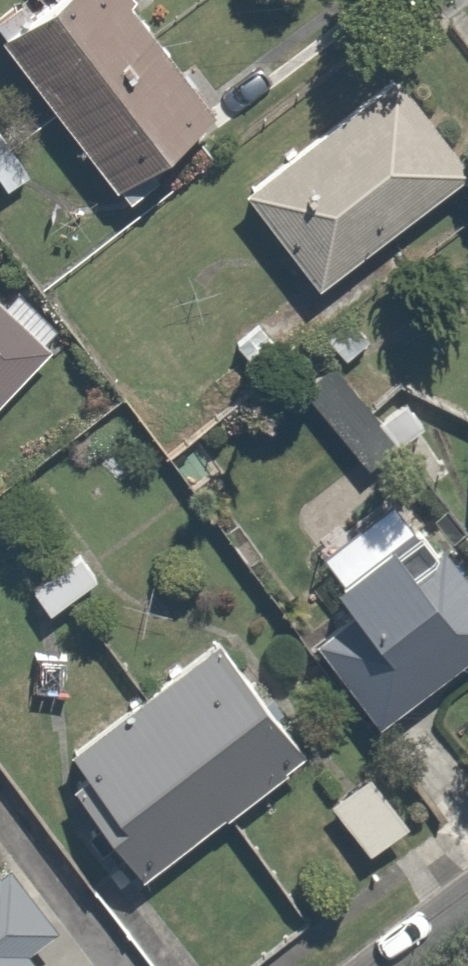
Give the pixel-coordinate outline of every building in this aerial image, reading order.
[(142,0),(16,0),(0,11),(0,43),(96,176),(210,95),(142,0)] [(462,160),(390,68),(240,185),(312,277),(462,160)] [(48,326),(7,287),(0,294),(0,378),(48,326)] [(407,393),(353,319),(290,365),(344,439),(407,393)] [(381,495),(306,550),(353,614),(320,638),(385,728),(467,667),(467,572),(401,480),(381,495)] [(296,749),(198,627),(49,746),(147,869),(296,749)] [(399,816),(362,770),(324,800),(361,847),(399,816)] [(0,844),(0,965),(84,965),(0,844)]
